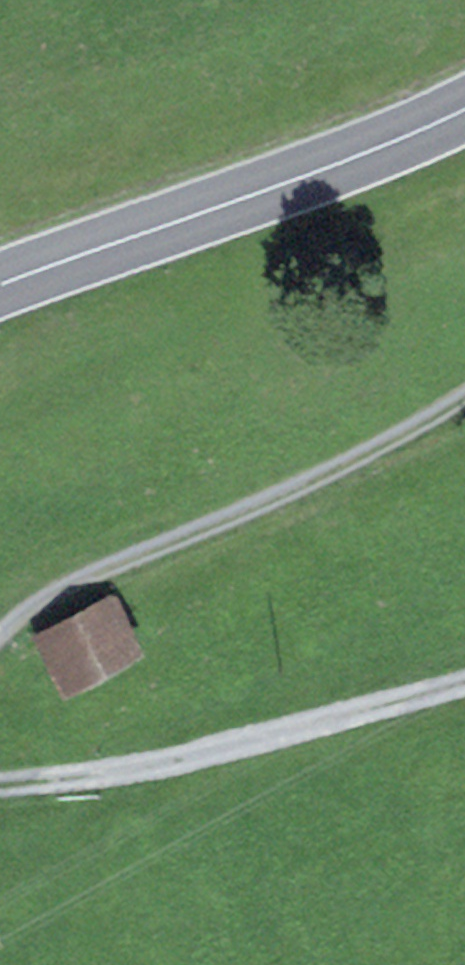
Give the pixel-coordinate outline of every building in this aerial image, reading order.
[(45,641),(69,683),(135,646),(111,604),(45,641)]
